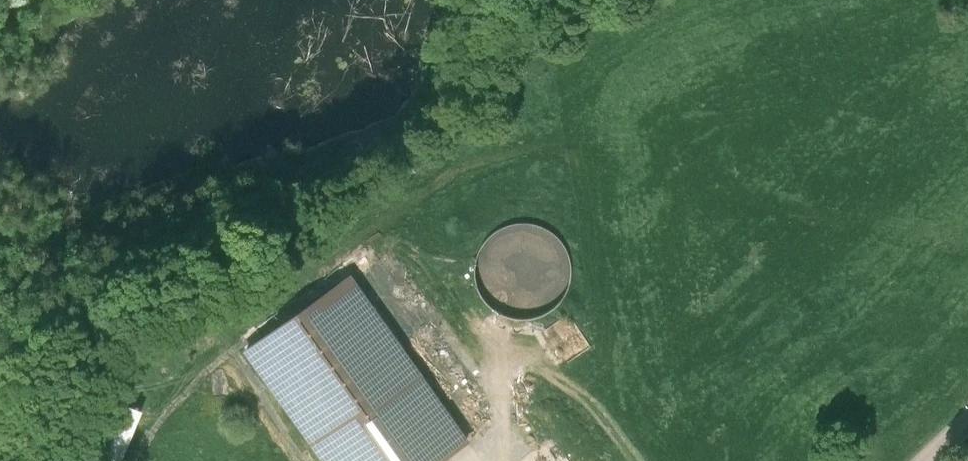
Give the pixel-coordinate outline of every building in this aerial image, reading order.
[(524,323),(560,308),(575,271),(560,235),(559,235),(523,221),(487,236),(477,252),(473,272),(488,308),(514,322),(524,323)] [(248,351),(325,460),(430,460),(468,435),(355,275),(248,351)]
